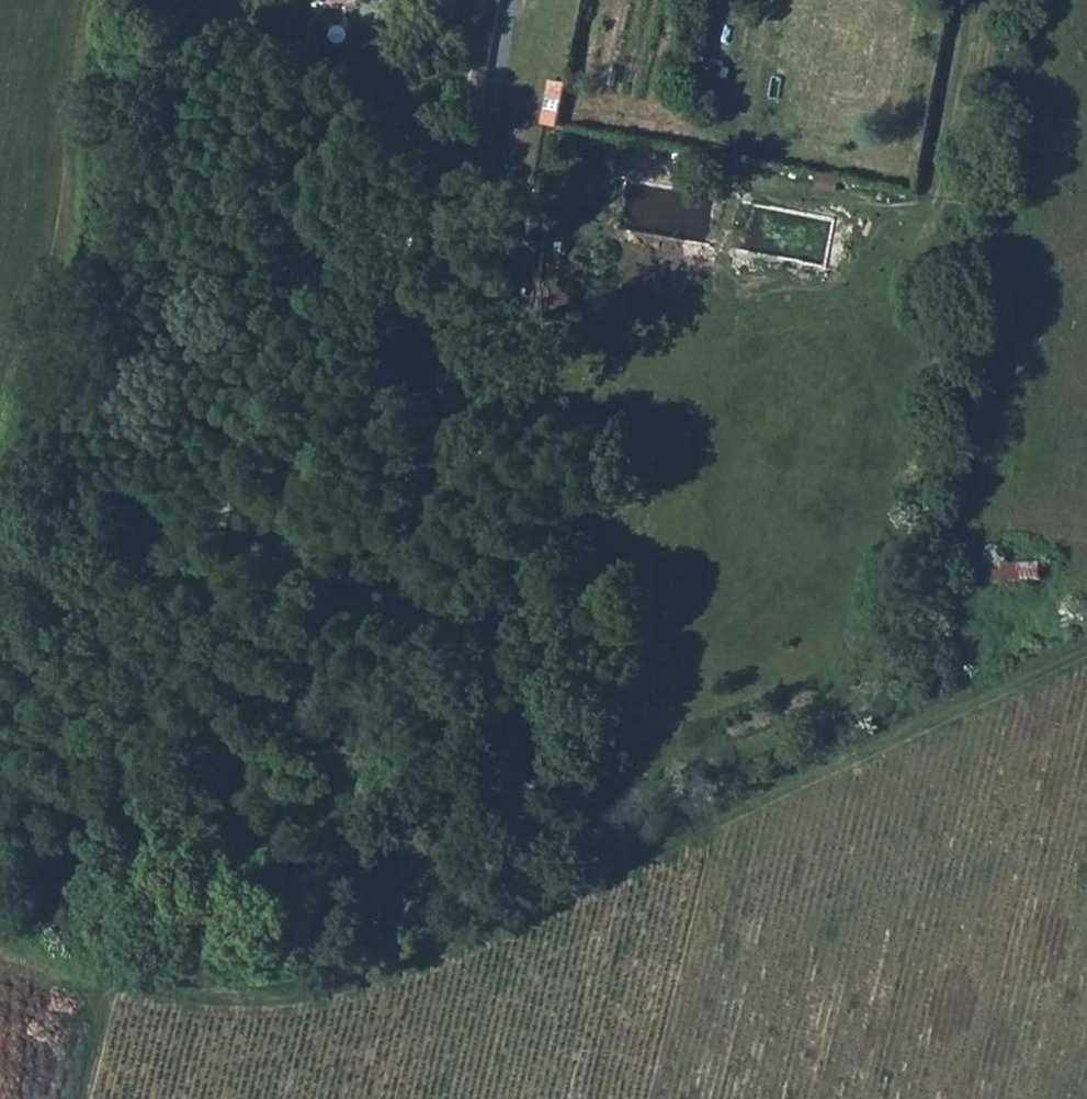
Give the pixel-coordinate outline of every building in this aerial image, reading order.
[(1048,583),(1048,564),(1000,564),(1000,583),(1048,583)]
